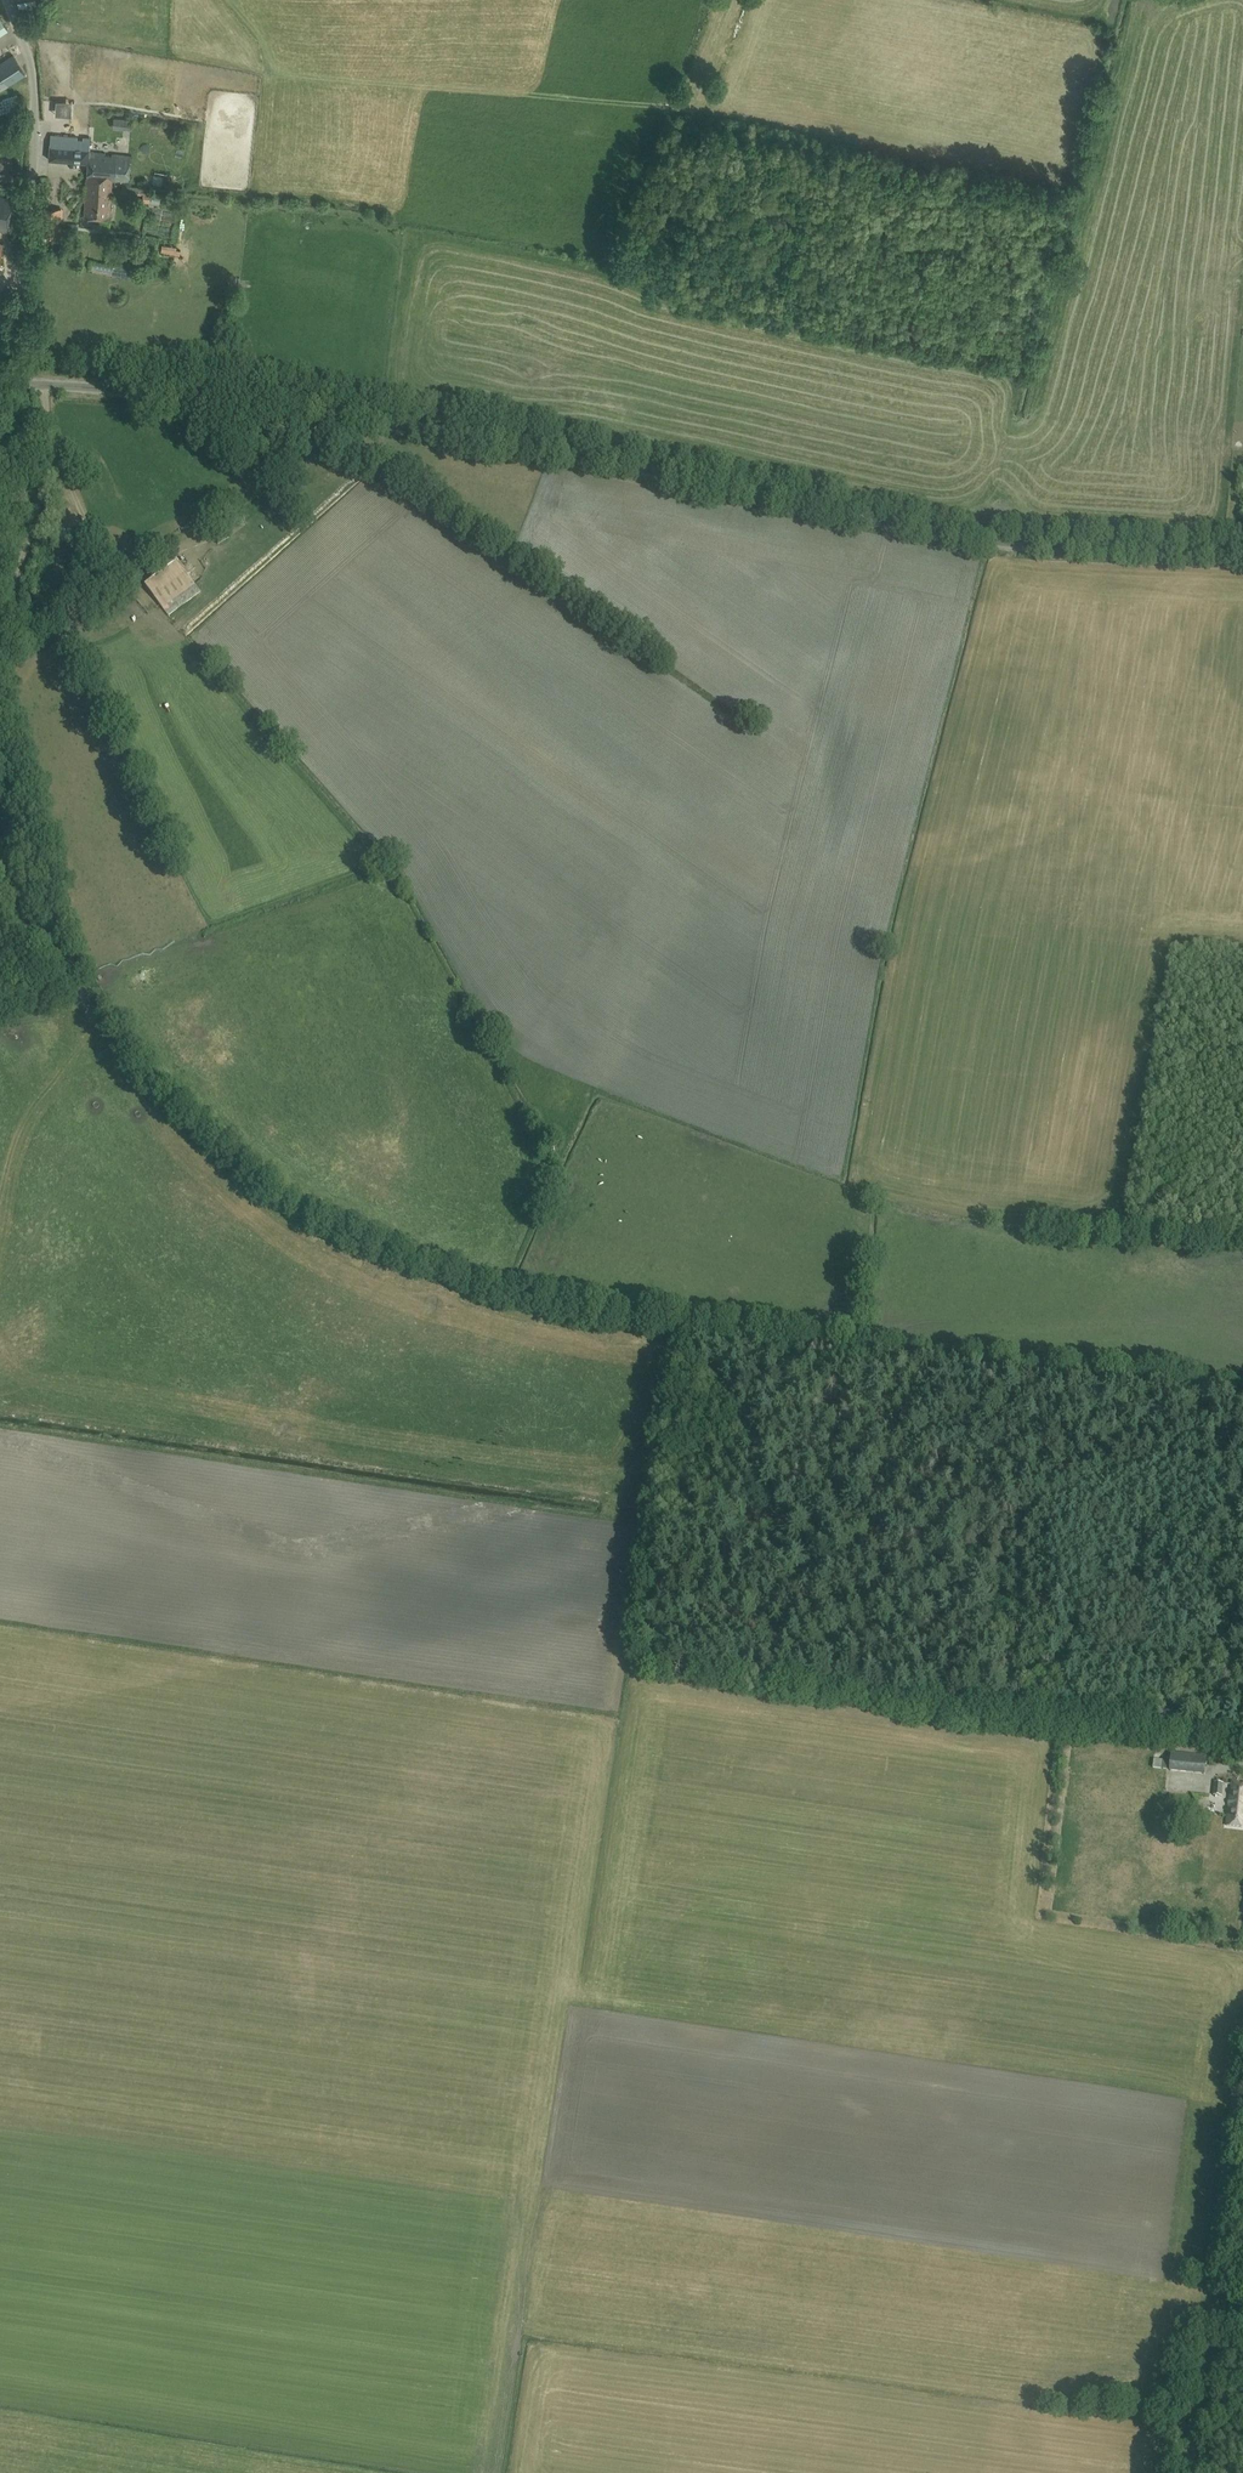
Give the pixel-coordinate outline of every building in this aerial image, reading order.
[(25,74),(13,55),(0,63),(0,90),(25,74)] [(90,106),(79,105),(78,114),(90,114),(90,106)] [(87,162),(84,217),(108,219),(111,179),(128,180),(130,155),(88,152),(89,138),(51,135),(49,159),(87,162)] [(54,178),(53,190),(74,191),(75,179),(54,178)] [(144,189),(143,199),(152,200),(152,189),(144,189)] [(61,237),(63,211),(48,210),(46,237),(61,237)] [(8,260),(16,260),(16,245),(7,246),(8,260)] [(162,245),(160,253),(175,255),(177,247),(162,245)] [(216,538),(227,531),(227,530),(226,529),(240,520),(236,513),(222,522),(211,529),(216,538)] [(199,591),(186,576),(189,573),(172,552),(147,572),(152,579),(145,585),(168,615),(199,591)] [(1171,1752),(1169,1771),(1205,1775),(1207,1756),(1171,1752)] [(1166,1771),(1165,1763),(1157,1764),(1158,1772),(1166,1771)] [(1221,1795),(1222,1783),(1215,1782),(1214,1794),(1221,1795)] [(1232,1782),(1226,1824),(1242,1826),(1242,1816),(1242,1783),(1232,1782)]
